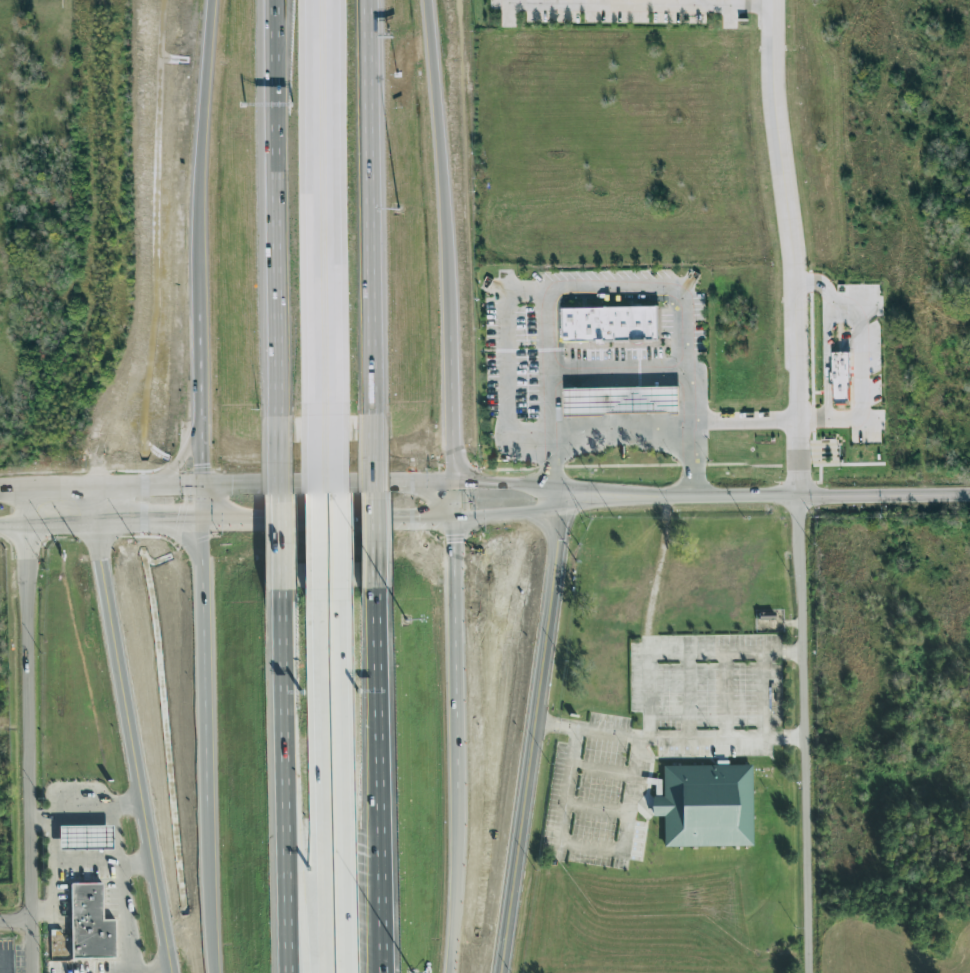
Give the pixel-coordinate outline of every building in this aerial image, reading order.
[(562,338),(661,337),(660,304),(562,306),(562,338)] [(829,352),(829,405),(849,405),(848,351),(829,352)] [(562,384),(563,414),(676,412),(676,382),(562,384)] [(751,766),(662,768),(662,798),(651,798),(651,818),(663,817),(663,849),(752,847),(751,766)] [(57,851),(56,827),(109,826),(110,850),(57,851)] [(68,883),(99,883),(100,920),(113,920),(113,956),(69,957),(68,883)]
